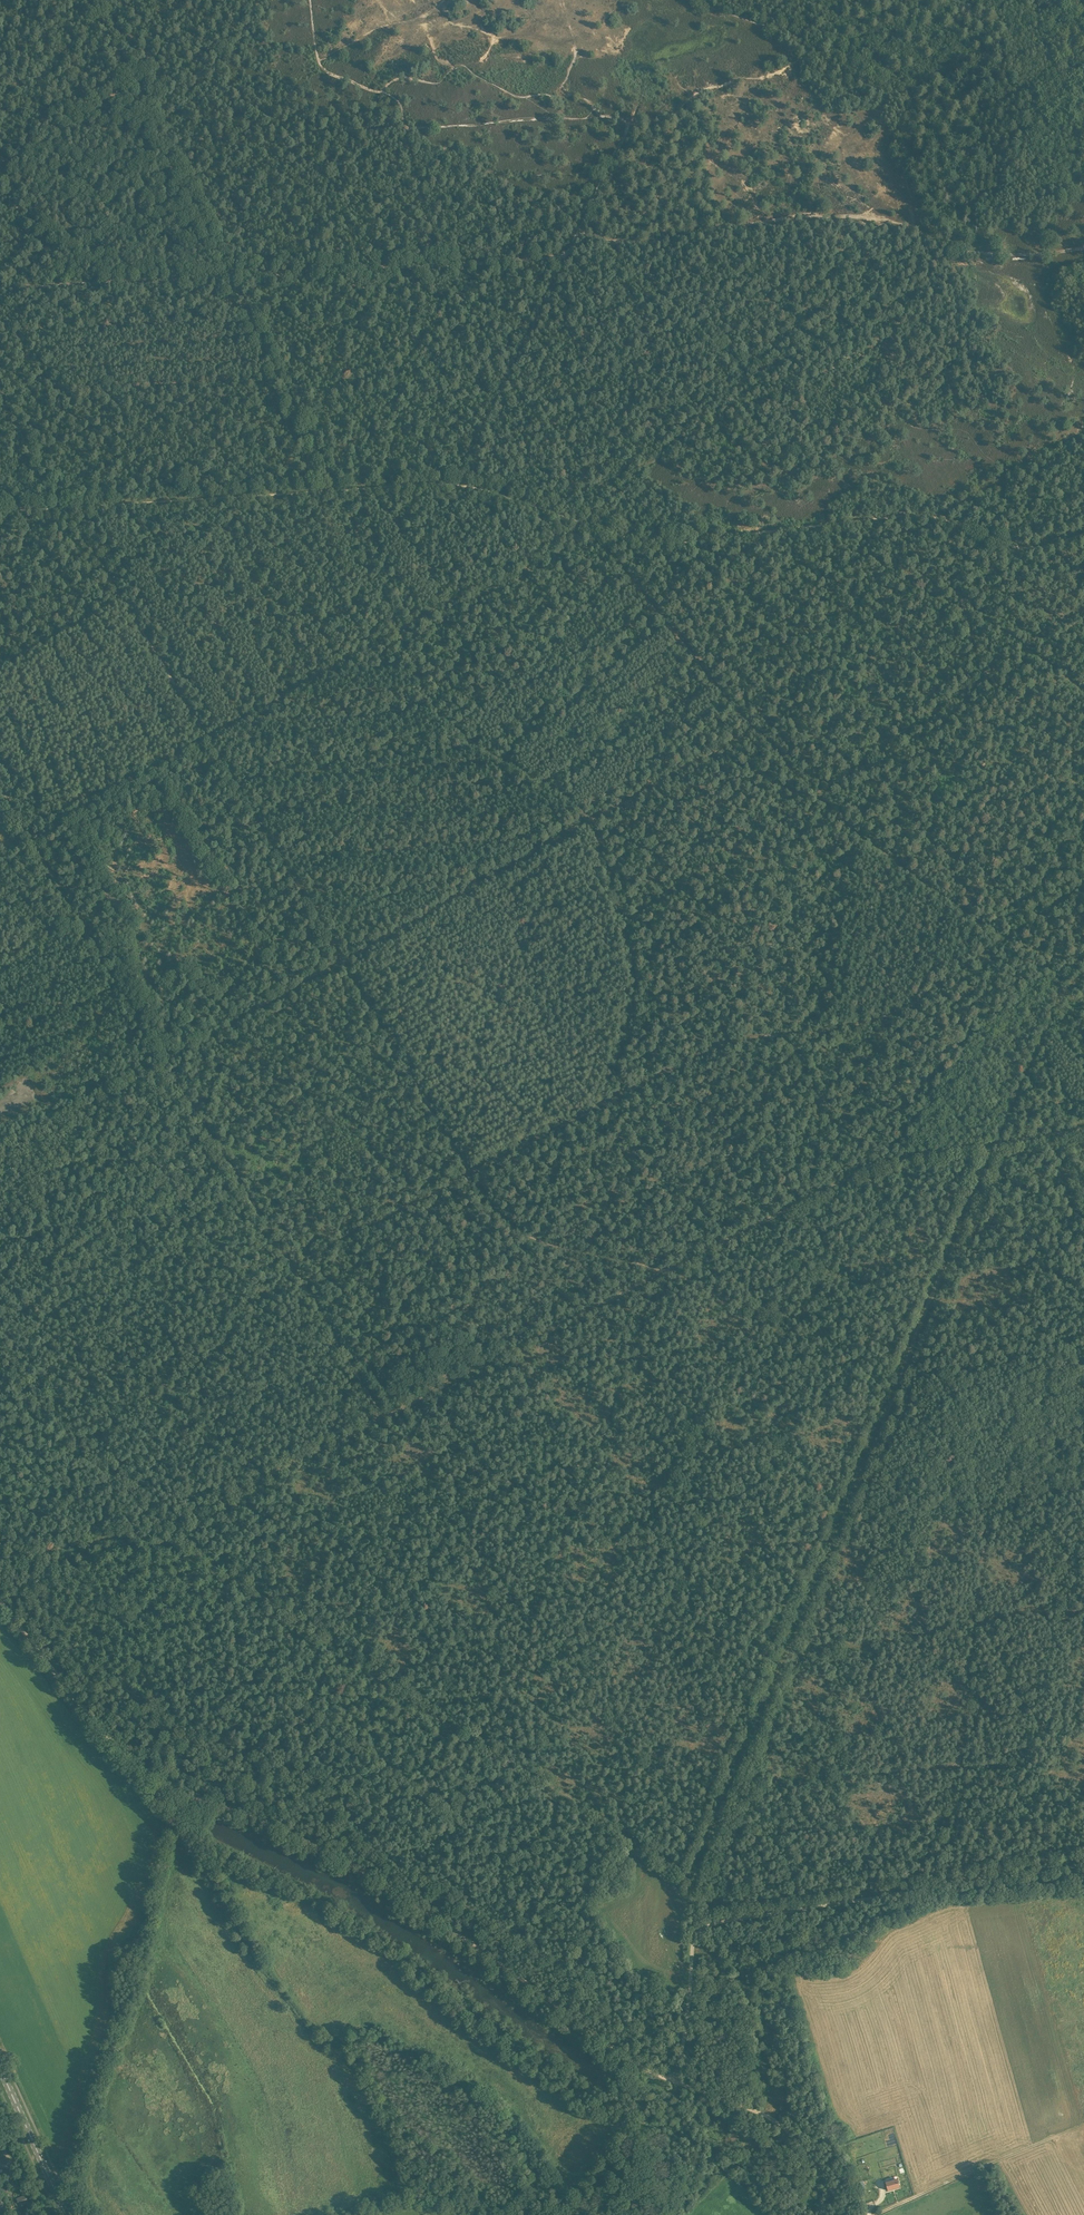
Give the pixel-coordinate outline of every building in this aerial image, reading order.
[(1,2168),(4,2167),(9,2164),(6,2156),(0,2159),(0,2161),(1,2162),(0,2162),(0,2165),(1,2168)] [(886,2183),(888,2190),(900,2187),(898,2179),(886,2183)] [(856,2182),(860,2194),(866,2192),(863,2180),(856,2182)] [(27,2198),(24,2199),(23,2196),(16,2199),(18,2202),(16,2202),(19,2207),(29,2203),(27,2198)]
